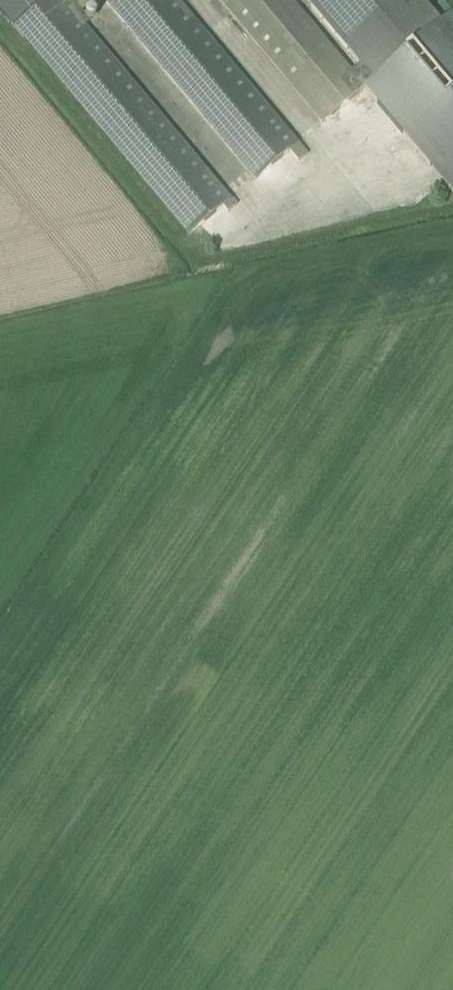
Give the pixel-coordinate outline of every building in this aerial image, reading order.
[(11,26),(24,41),(187,237),(223,206),(232,199),(71,9),(81,0),(41,0),(11,26)] [(255,180),(289,151),(299,142),(178,0),(102,0),(255,180)] [(354,74),(292,0),(219,0),(322,123),(364,87),(354,74)] [(354,74),(364,87),(365,87),(364,88),(452,194),(452,17),(451,15),(441,24),(420,0),(308,0),(363,66),(355,73),(354,74)] [(299,142),(289,151),(298,162),(308,153),(299,142)] [(232,199),(223,206),(227,212),(236,205),(232,199)]
